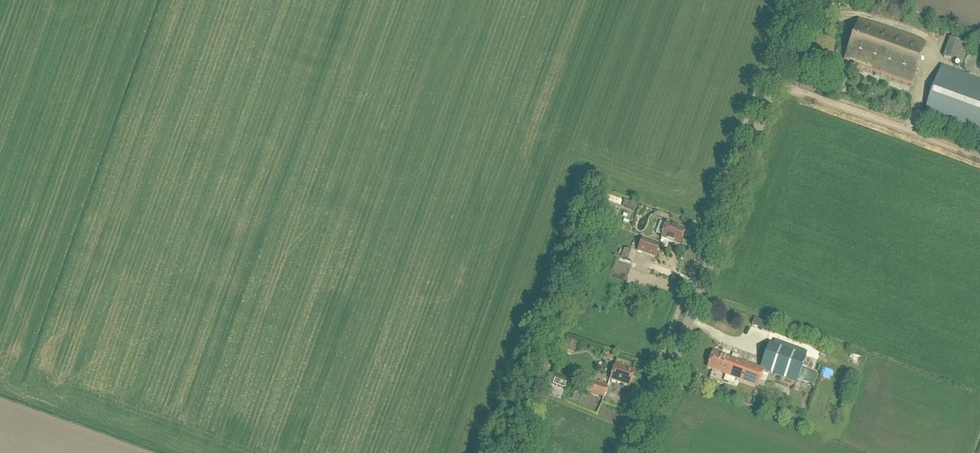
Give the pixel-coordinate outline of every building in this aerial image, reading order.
[(911,86),(926,44),(860,20),(845,62),(911,86)] [(964,67),(971,48),(952,40),(944,59),(964,67)] [(979,80),(979,79),(979,53),(977,53),(975,53),(974,54),(972,54),(970,56),(969,57),(967,59),(966,60),(966,62),(965,64),(965,66),(965,68),(966,70),(966,72),(967,74),(969,75),(970,77),(972,78),(974,79),(975,79),(977,80),(979,80)] [(938,68),(920,117),(979,139),(979,83),(938,68)] [(634,210),(636,204),(625,200),(622,206),(634,210)] [(609,208),(620,212),(622,207),(611,203),(609,208)] [(660,222),(656,235),(662,237),(661,239),(662,239),(661,243),(662,246),(667,248),(669,242),(680,246),(686,230),(667,223),(666,225),(660,222)] [(655,258),(660,244),(641,237),(637,251),(655,258)] [(632,263),(636,253),(624,249),(621,259),(632,263)] [(639,253),(638,257),(656,264),(658,260),(639,253)] [(574,352),(577,344),(566,340),(563,349),(574,352)] [(797,384),(807,357),(769,343),(760,369),(732,359),(731,360),(713,353),(707,369),(726,376),(725,376),(758,388),(763,372),(797,384)] [(629,388),(635,372),(615,365),(610,381),(629,388)] [(834,368),(826,366),(818,391),(826,393),(834,368)] [(813,374),(802,370),(798,381),(809,385),(813,374)] [(564,389),(566,383),(556,379),(554,385),(564,389)] [(604,398),(609,386),(591,380),(587,392),(604,398)]
